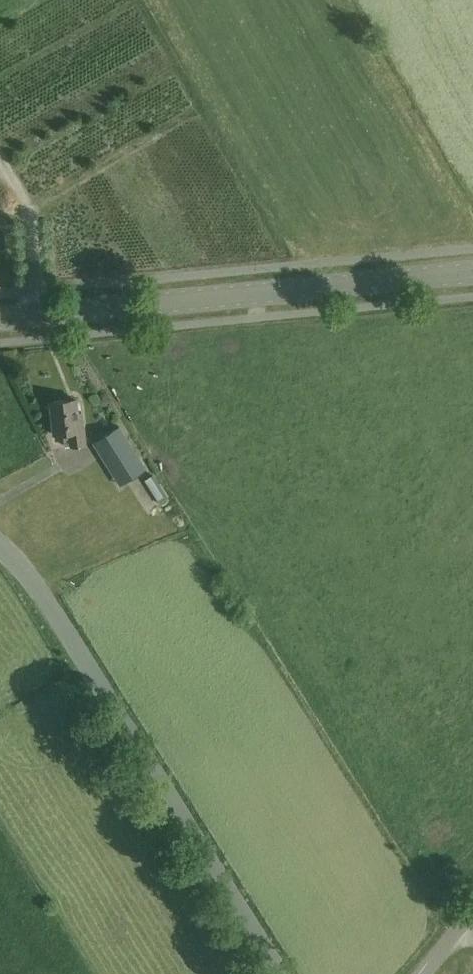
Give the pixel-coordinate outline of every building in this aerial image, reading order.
[(83,411),(78,411),(77,397),(51,402),(54,433),(69,432),(69,435),(64,435),(65,447),(87,445),(83,411)] [(145,468),(118,426),(100,437),(126,480),(145,468)] [(131,483),(146,510),(164,500),(149,472),(131,483)]
